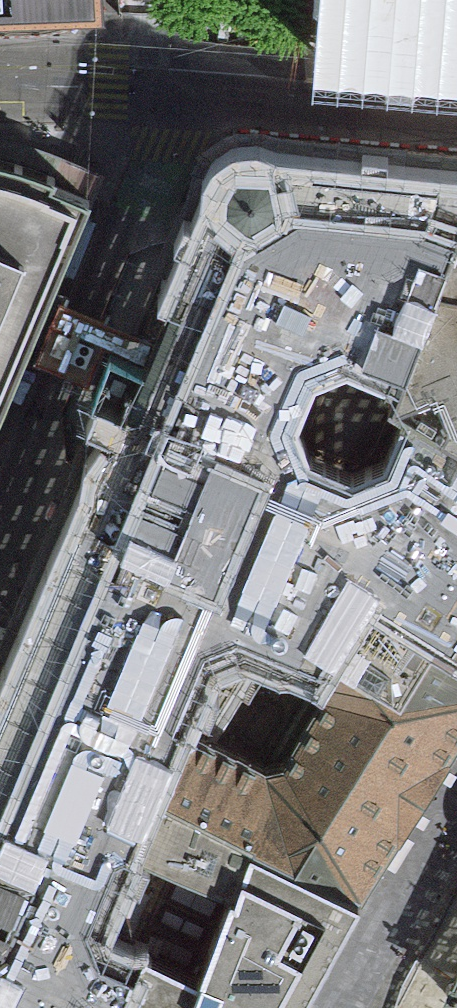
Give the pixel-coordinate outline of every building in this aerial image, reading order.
[(46,21),(98,19),(97,0),(0,0),(0,23),(46,21)] [(335,35),(447,46),(456,47),(456,0),(337,0),(335,35)] [(110,190),(80,179),(32,160),(0,148),(0,439),(110,190)] [(60,873),(0,984),(0,1007),(132,1007),(163,928),(149,922),(185,838),(252,867),(265,833),(365,883),(438,774),(456,746),(456,419),(410,392),(456,266),(456,181),(397,175),(284,165),(268,154),(253,152),(236,158),(224,170),(219,185),(221,202),(125,455),(0,755),(0,848),(60,873)] [(410,392),(456,419),(456,266),(410,392)] [(262,1007),(300,1007),(309,991),(365,883),(265,833),(252,867),(210,984),(262,1007)] [(210,984),(252,867),(185,838),(149,922),(163,928),(132,1007),(262,1007),(210,984)] [(60,873),(0,848),(0,984),(60,873)]
